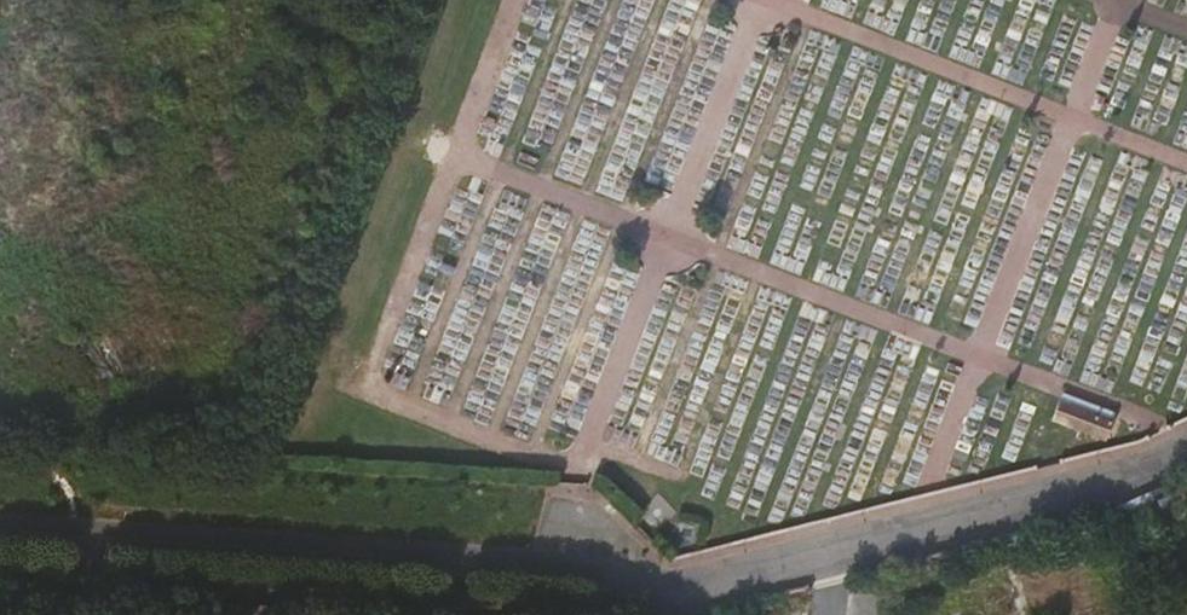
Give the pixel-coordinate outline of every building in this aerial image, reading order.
[(1067,392),(1065,400),(1118,420),(1122,410),(1067,392)] [(1118,420),(1065,400),(1058,420),(1112,438),(1118,420)] [(1100,516),(1168,532),(1164,549),(1174,552),(1186,512),(1186,477),(1100,516)]
